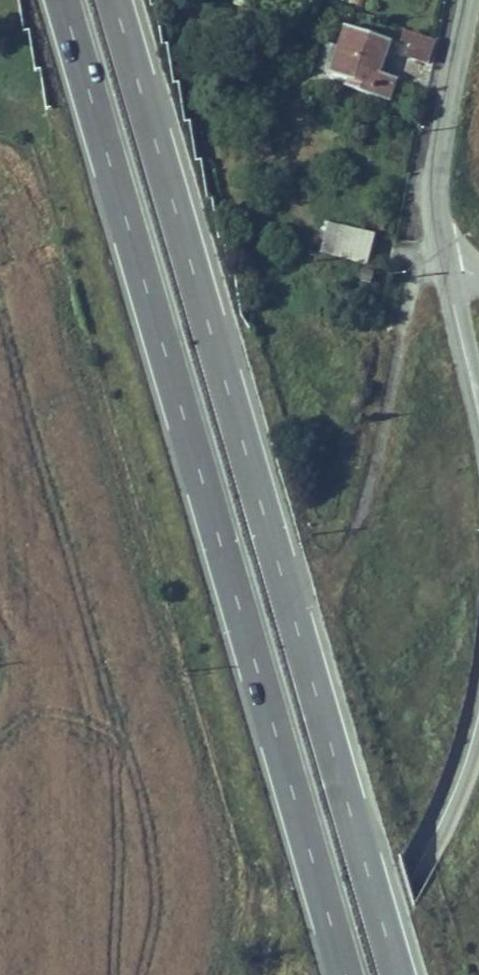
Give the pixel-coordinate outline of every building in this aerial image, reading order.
[(386,43),(342,29),(329,72),(355,81),(353,87),(385,97),(393,75),(377,69),(386,43)] [(425,65),(432,47),(410,38),(403,57),(425,65)] [(339,229),(332,254),(364,262),(370,238),(339,229)] [(376,277),(363,273),(360,283),(373,287),(376,277)]
